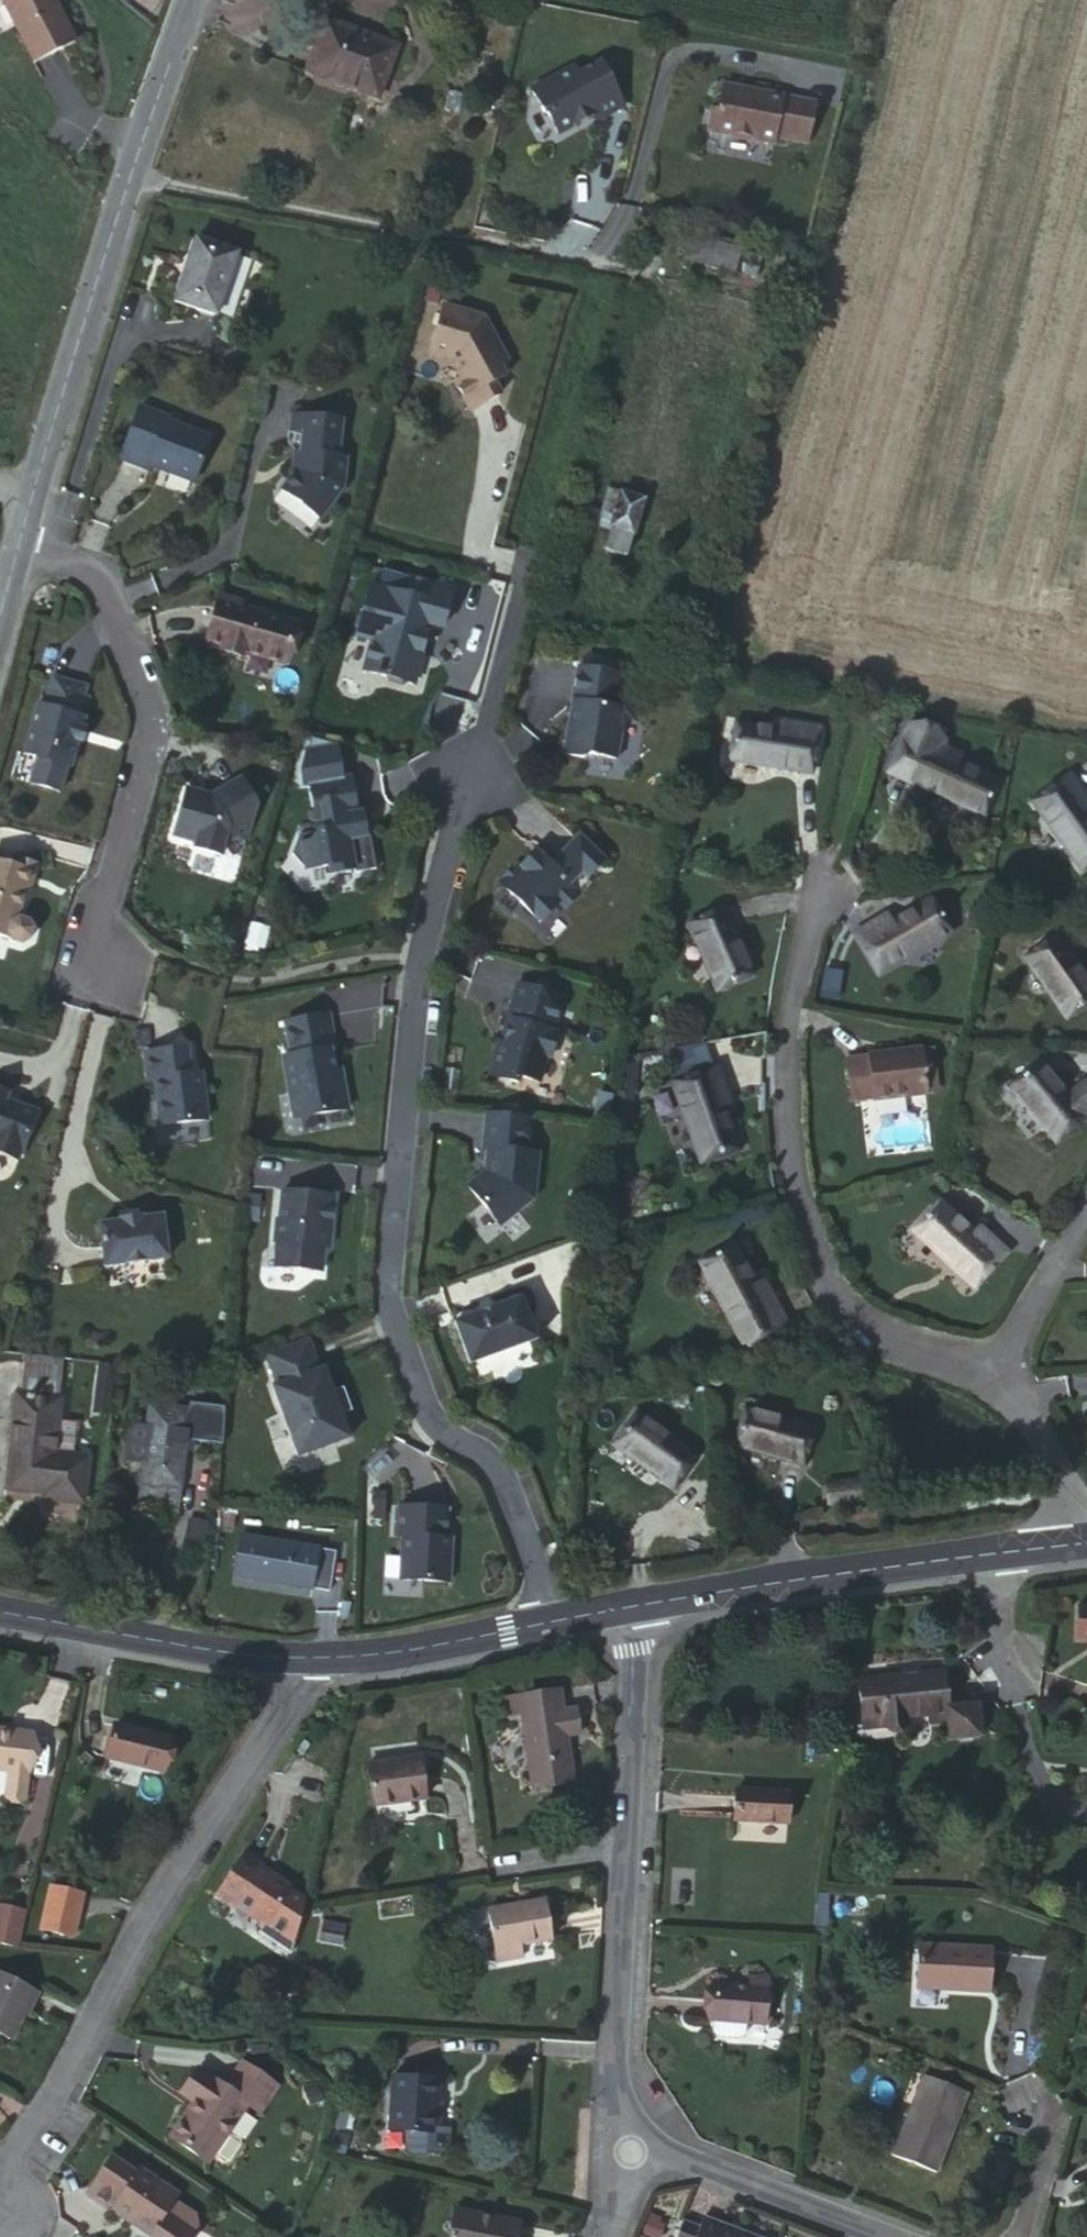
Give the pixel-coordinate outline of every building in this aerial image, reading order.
[(24,62),(72,44),(55,0),(0,0),(24,62)] [(394,46),(322,20),(303,74),(375,100),(375,98),(382,100),(387,84),(381,82),(394,46)] [(572,67),(530,89),(543,114),(545,112),(557,134),(592,115),(595,120),(622,106),(601,64),(577,76),(572,67)] [(815,103),(753,91),(752,94),(721,88),(717,111),(712,110),(709,127),(713,132),(773,143),(775,137),(807,144),(815,103)] [(758,249),(686,231),(681,261),(751,277),(758,249)] [(232,247),(191,233),(170,295),(210,309),(232,247)] [(480,311),(438,298),(425,343),(448,350),(461,373),(454,377),(470,406),(498,390),(491,377),(505,370),(498,360),(506,356),(480,311)] [(157,416),(129,407),(111,460),(141,470),(143,465),(150,468),(151,465),(159,466),(160,471),(185,479),(200,433),(156,419),(157,416)] [(283,440),(294,453),(292,468),(288,474),(278,486),(317,516),(337,489),(341,457),(333,456),(337,420),(287,412),(283,440)] [(292,468),(294,453),(288,452),(284,472),(288,474),(292,468)] [(638,501),(606,490),(600,511),(612,515),(602,549),(622,555),(638,501)] [(397,597),(361,588),(353,617),(349,620),(346,629),(349,633),(348,639),(363,643),(357,670),(373,674),(372,677),(380,679),(383,683),(394,686),(399,683),(406,685),(414,654),(413,654),(418,636),(419,636),(422,626),(433,629),(444,590),(403,579),(397,597)] [(213,592),(211,598),(234,604),(236,598),(213,592)] [(201,637),(216,641),(238,648),(276,660),(287,620),(234,604),(211,598),(201,637)] [(238,648),(216,641),(214,647),(234,653),(238,648)] [(627,670),(586,664),(571,752),(591,755),(597,751),(623,755),(627,727),(639,713),(631,705),(621,704),(627,670)] [(80,682),(47,672),(39,700),(31,699),(16,751),(28,754),(22,778),(52,787),(59,762),(64,764),(71,738),(75,739),(78,726),(76,726),(78,715),(71,713),(80,682)] [(779,723),(776,733),(787,734),(788,724),(779,723)] [(787,734),(776,733),(736,726),(731,762),(809,774),(816,729),(788,724),(787,734)] [(887,772),(907,781),(912,771),(925,743),(940,749),(944,742),(907,725),(887,772)] [(920,774),(915,785),(982,815),(996,781),(956,764),(946,760),(949,753),(940,749),(925,743),(912,771),(920,774)] [(946,760),(956,764),(959,758),(949,753),(946,760)] [(912,771),(907,781),(915,785),(920,774),(912,771)] [(199,790),(181,784),(169,832),(190,837),(195,845),(215,850),(222,829),(239,834),(249,798),(232,772),(201,791),(199,791),(199,790)] [(1086,798),(1070,775),(1034,802),(1082,868),(1086,865),(1086,816),(1084,811),(1078,803),(1086,798)] [(351,779),(312,786),(318,823),(330,821),(333,832),(303,838),(295,856),(307,871),(331,867),(332,874),(356,870),(357,874),(378,870),(372,837),(351,840),(349,830),(360,828),(351,779)] [(1086,798),(1078,803),(1084,811),(1086,808),(1086,800),(1086,798)] [(349,830),(351,840),(367,838),(364,815),(358,816),(360,828),(349,830)] [(609,880),(623,867),(598,840),(568,870),(549,870),(544,875),(540,871),(536,867),(517,884),(556,926),(572,911),(578,917),(612,885),(609,880)] [(29,872),(31,861),(13,856),(11,865),(0,862),(0,937),(4,938),(5,941),(16,944),(25,939),(27,929),(22,920),(13,917),(23,885),(25,872),(29,872)] [(568,870),(556,857),(540,871),(544,875),(549,870),(568,870)] [(883,929),(878,921),(857,934),(878,973),(950,933),(931,901),(889,925),(883,929)] [(721,911),(690,926),(717,989),(750,974),(721,911)] [(884,917),(878,921),(883,929),(889,925),(884,917)] [(1024,960),(1066,1017),(1086,1002),(1086,983),(1054,938),(1024,960)] [(497,1044),(486,1077),(514,1086),(516,1078),(536,1084),(544,1060),(548,1061),(556,1035),(551,1034),(562,1000),(517,986),(507,1021),(510,1023),(502,1046),(497,1044)] [(320,1014),(276,1022),(282,1055),(274,1056),(285,1118),(338,1108),(331,1069),(325,1070),(321,1050),(326,1049),(320,1014)] [(182,1044),(140,1049),(143,1075),(149,1075),(154,1118),(201,1113),(197,1069),(185,1070),(182,1044)] [(932,1047),(920,1048),(924,1077),(936,1076),(932,1047)] [(869,1058),(846,1060),(851,1099),(873,1097),(873,1100),(926,1093),(925,1092),(924,1077),(920,1048),(868,1056),(869,1058)] [(1082,1117),(1065,1096),(1037,1063),(1009,1088),(1056,1142),(1082,1117)] [(734,1149),(720,1107),(717,1098),(725,1095),(718,1069),(675,1083),(701,1160),(734,1149)] [(634,1074),(626,1072),(622,1095),(618,1128),(626,1129),(634,1074)] [(936,1076),(924,1077),(925,1092),(938,1090),(936,1076)] [(1065,1096),(1082,1117),(1086,1113),(1086,1089),(1082,1083),(1065,1096)] [(19,1149),(33,1108),(5,1098),(7,1092),(0,1089),(0,1142),(19,1149)] [(717,1098),(720,1107),(728,1104),(725,1095),(717,1098)] [(546,1119),(487,1113),(483,1147),(492,1149),(490,1171),(485,1170),(468,1184),(508,1215),(549,1199),(553,1154),(543,1153),(546,1119)] [(0,1142),(0,1146),(18,1152),(19,1149),(0,1142)] [(327,1245),(330,1193),(278,1190),(276,1218),(273,1218),(271,1240),(274,1240),(272,1265),(319,1269),(321,1244),(327,1245)] [(978,1243),(971,1237),(937,1205),(914,1231),(976,1286),(1004,1254),(984,1235),(978,1243)] [(118,1220),(96,1222),(102,1263),(165,1254),(159,1213),(139,1215),(139,1211),(117,1215),(118,1220)] [(978,1230),(971,1237),(978,1243),(984,1235),(978,1230)] [(754,1293),(750,1284),(731,1247),(700,1262),(736,1335),(777,1314),(764,1289),(754,1293)] [(759,1280),(750,1284),(754,1293),(764,1289),(759,1280)] [(524,1295),(454,1320),(469,1362),(539,1337),(524,1295)] [(777,1314),(736,1335),(743,1349),(784,1329),(777,1314)] [(310,1373),(299,1341),(256,1357),(267,1389),(263,1391),(289,1460),(340,1441),(331,1417),(323,1395),(314,1372),(310,1373)] [(60,1359),(25,1355),(24,1362),(60,1366),(60,1359)] [(60,1366),(24,1362),(21,1395),(15,1394),(5,1487),(5,1489),(41,1493),(41,1500),(80,1504),(86,1457),(71,1456),(53,1454),(57,1419),(60,1399),(56,1399),(60,1366)] [(97,1368),(93,1402),(107,1403),(111,1370),(97,1368)] [(200,1381),(181,1378),(180,1390),(199,1392),(200,1381)] [(331,1417),(343,1413),(334,1390),(323,1395),(331,1417)] [(15,1394),(10,1393),(0,1484),(0,1487),(5,1487),(15,1394)] [(107,1403),(93,1402),(91,1415),(106,1416),(107,1403)] [(157,1504),(175,1505),(181,1451),(188,1452),(190,1441),(219,1445),(222,1409),(187,1405),(186,1411),(148,1407),(146,1428),(130,1427),(126,1462),(142,1464),(138,1503),(141,1503),(157,1504)] [(810,1430),(744,1409),(734,1442),(799,1462),(810,1430)] [(635,1416),(615,1444),(671,1484),(690,1456),(635,1416)] [(53,1454),(71,1456),(74,1422),(57,1419),(53,1454)] [(1030,1457),(1018,1461),(1022,1472),(1033,1468),(1030,1457)] [(157,1504),(141,1503),(140,1513),(156,1514),(157,1504)] [(437,1505),(387,1504),(386,1535),(390,1535),(389,1578),(440,1579),(441,1534),(436,1533),(437,1505)] [(202,1524),(189,1522),(183,1548),(196,1550),(202,1524)] [(333,1551),(240,1536),(233,1575),(326,1591),(333,1551)] [(1074,1606),(1072,1641),(1086,1641),(1086,1607),(1074,1606)] [(943,1671),(858,1679),(862,1728),(906,1724),(905,1716),(928,1714),(929,1723),(946,1721),(948,1739),(979,1735),(975,1704),(947,1708),(943,1671)] [(557,1691),(502,1698),(504,1717),(521,1715),(532,1791),(571,1786),(564,1736),(578,1734),(575,1709),(560,1711),(557,1691)] [(165,1740),(111,1726),(103,1758),(157,1771),(165,1740)] [(0,1730),(0,1736),(30,1739),(30,1733),(0,1730)] [(10,1772),(26,1774),(30,1739),(0,1736),(0,1771),(10,1772)] [(417,1759),(368,1766),(374,1805),(424,1798),(417,1759)] [(26,1774),(10,1772),(6,1801),(23,1803),(26,1774)] [(787,1795),(733,1792),(732,1824),(785,1827),(787,1795)] [(244,1857),(213,1903),(231,1915),(234,1910),(249,1919),(251,1924),(263,1932),(277,1911),(288,1918),(297,1904),(288,1898),(291,1893),(275,1881),(270,1883),(265,1880),(267,1877),(259,1871),(261,1868),(244,1857)] [(72,1940),(84,1894),(46,1884),(34,1930),(72,1940)] [(546,1901),(487,1909),(494,1959),(521,1956),(520,1943),(551,1940),(546,1901)] [(25,1910),(0,1905),(0,1945),(17,1949),(25,1910)] [(345,1923),(331,1922),(328,1943),(343,1945),(345,1923)] [(986,1998),(990,1957),(916,1949),(912,1991),(986,1998)] [(0,1972),(0,2035),(5,2037),(17,2012),(23,2016),(35,1990),(0,1972)] [(747,1987),(712,1985),(710,2021),(745,2023),(763,2024),(764,1980),(747,1978),(747,1987)] [(745,2023),(713,2021),(712,2032),(717,2038),(739,2039),(744,2034),(745,2023)] [(236,2086),(208,2064),(187,2090),(200,2100),(172,2132),(207,2161),(251,2107),(263,2116),(286,2088),(255,2063),(236,2086)] [(436,2078),(392,2074),(388,2131),(433,2135),(436,2078)] [(922,2074),(905,2117),(912,2119),(929,2078),(922,2074)] [(912,2119),(905,2117),(891,2154),(935,2172),(966,2093),(929,2078),(912,2119)] [(107,2152),(84,2190),(119,2212),(120,2211),(126,2213),(126,2218),(149,2232),(150,2236),(187,2236),(197,2223),(194,2211),(172,2197),(176,2191),(137,2164),(133,2169),(107,2152)] [(516,2223),(454,2210),(449,2236),(513,2236),(516,2223)] [(702,2217),(698,2226),(681,2221),(675,2236),(757,2236),(702,2217)]
